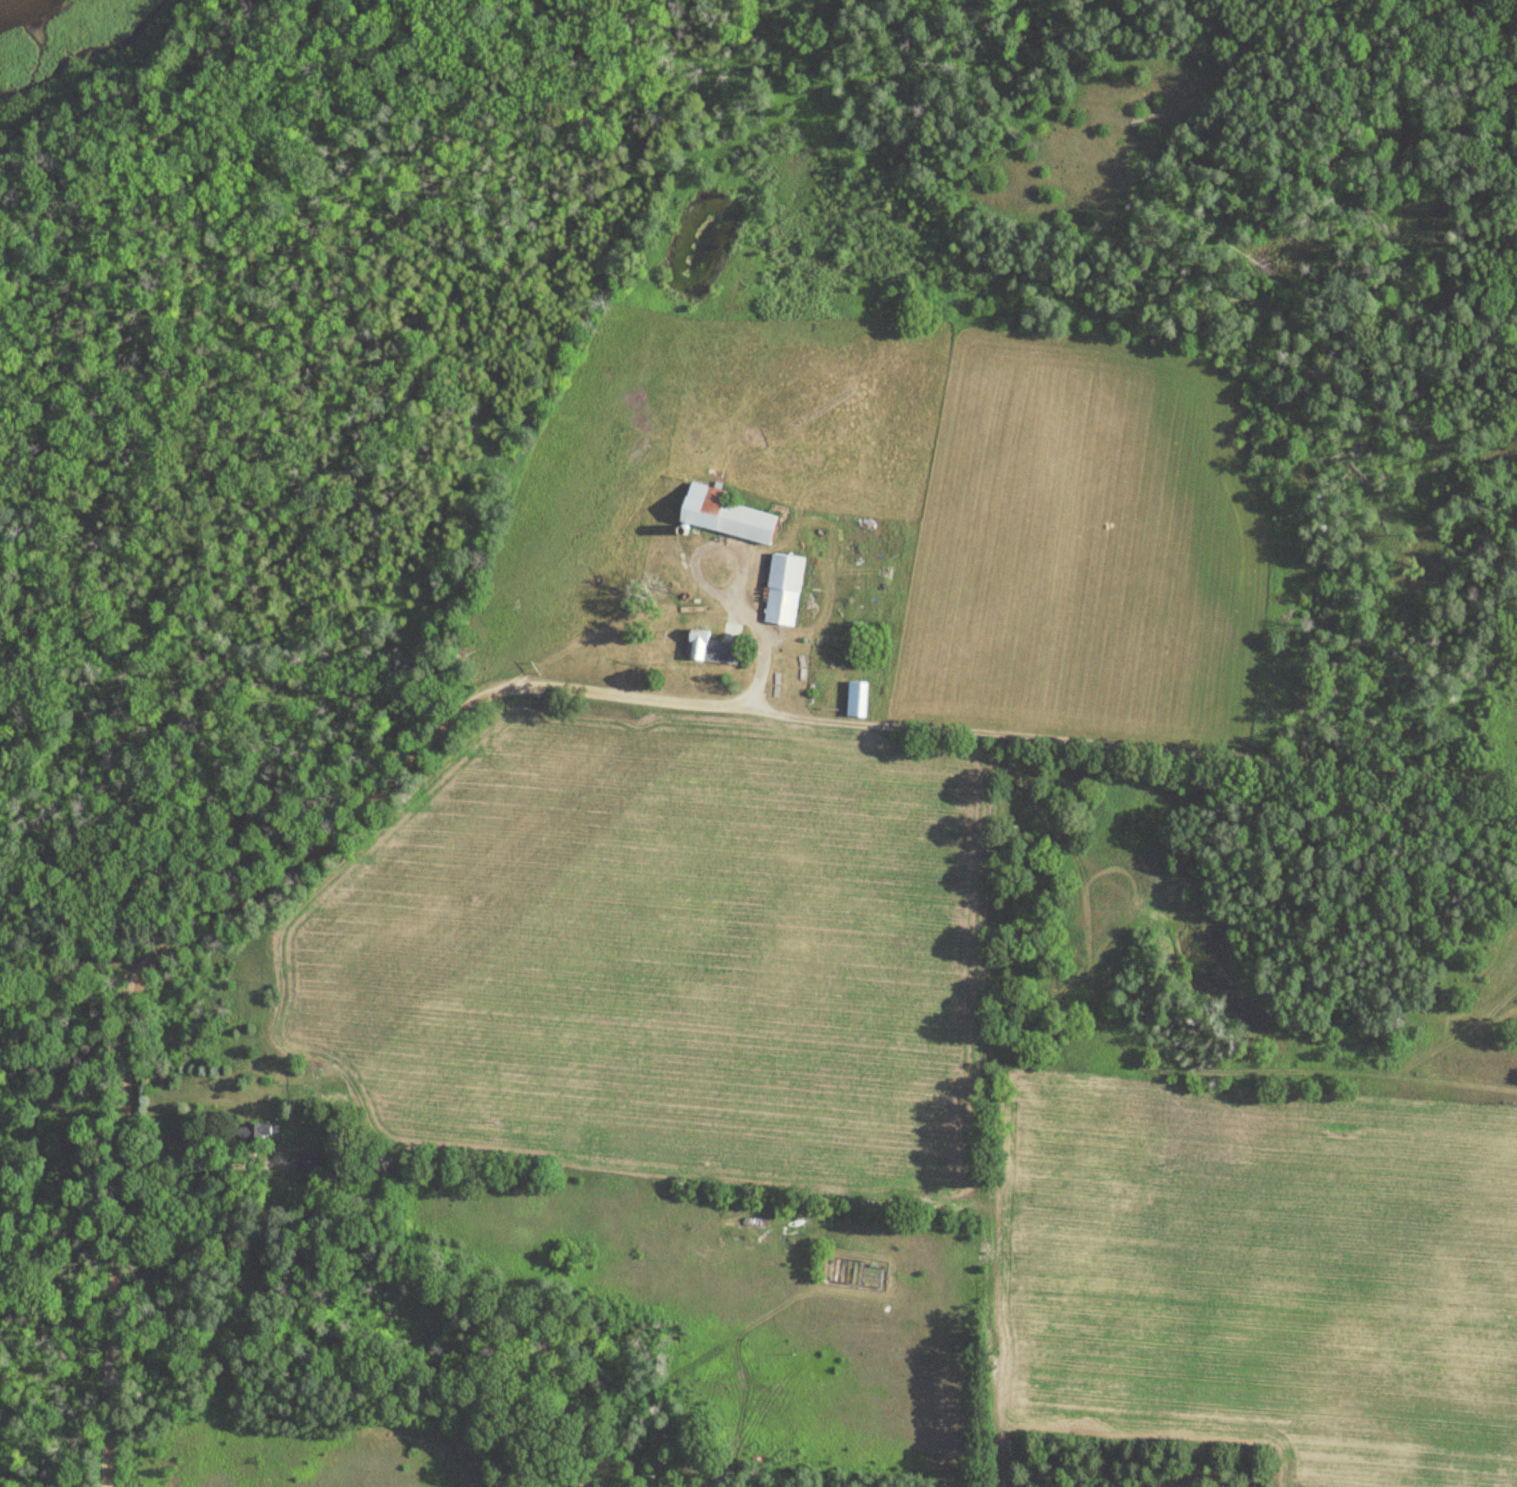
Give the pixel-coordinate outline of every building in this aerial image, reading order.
[(689,488),(681,518),(768,544),(777,515),(689,488)] [(772,551),(762,618),(793,623),(803,555),(772,551)] [(686,633),(683,656),(735,663),(738,640),(686,633)]
